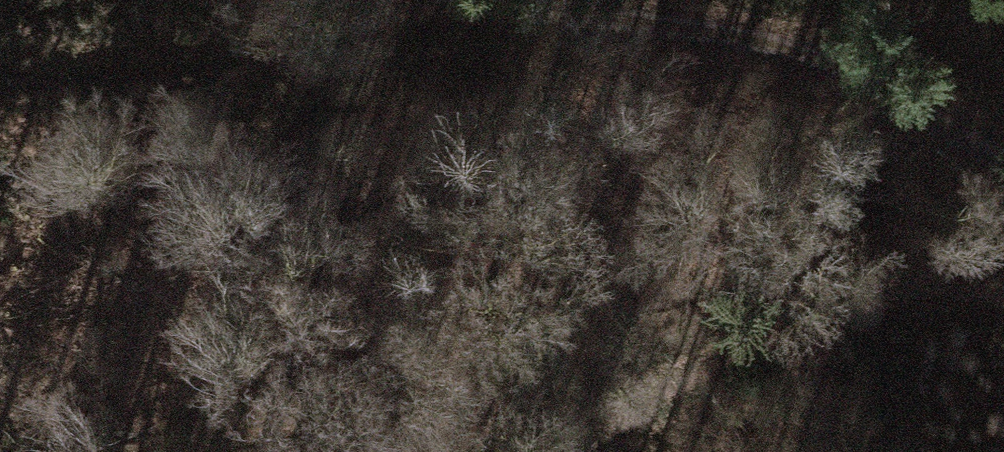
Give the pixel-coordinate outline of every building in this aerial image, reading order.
[(192,10),(196,0),(169,0),(192,10)]
